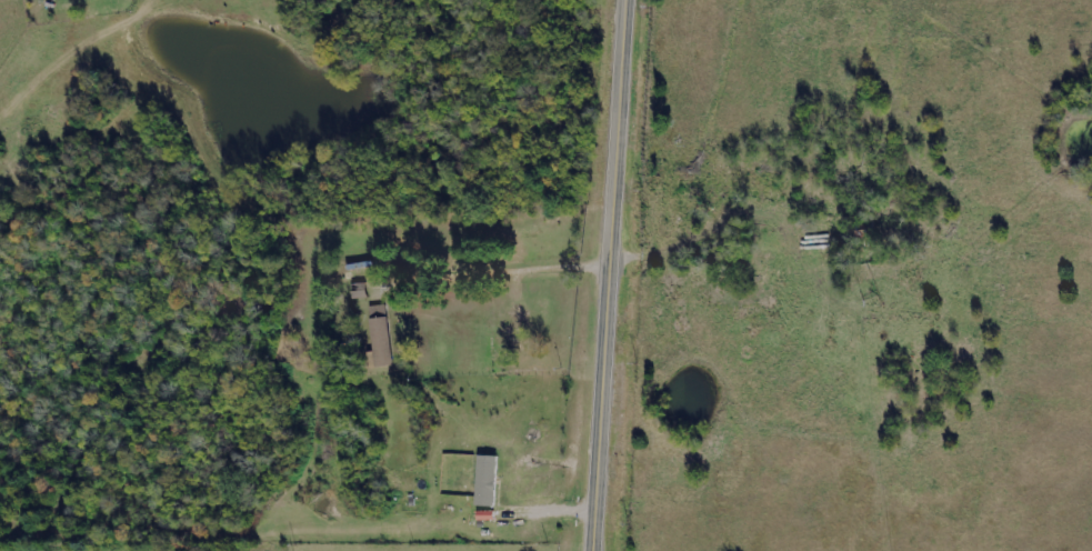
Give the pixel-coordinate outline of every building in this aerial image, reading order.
[(384,307),(390,368),(370,369),(365,308),(384,307)] [(479,505),(499,506),(501,456),(481,455),(479,505)]
